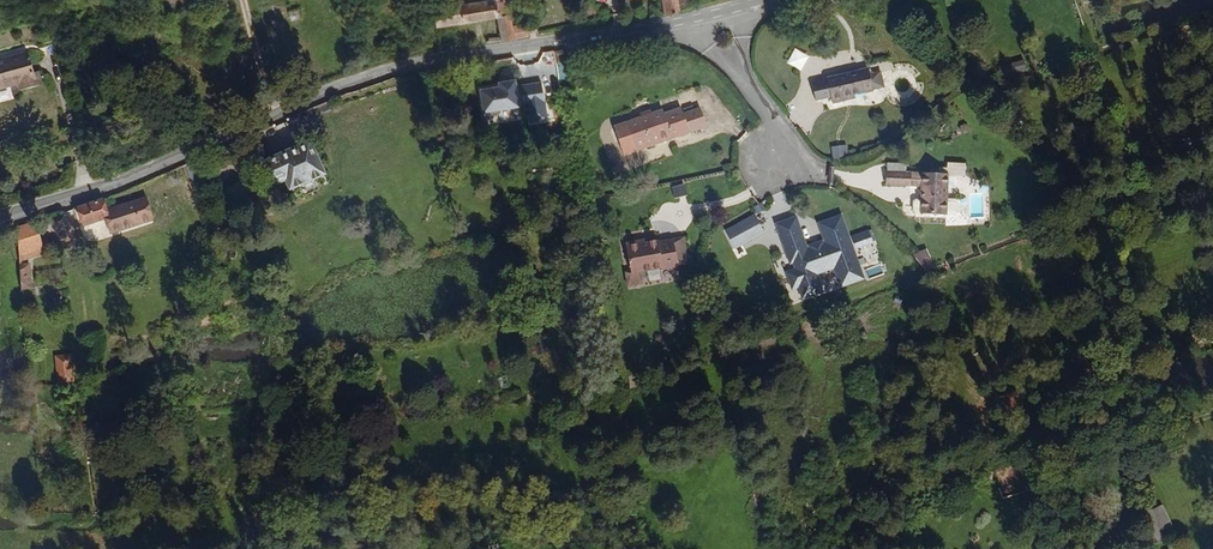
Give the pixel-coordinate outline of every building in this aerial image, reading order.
[(479,0),(454,0),(450,1),(454,20),(483,16),(479,0)] [(528,0),(479,0),(483,16),(515,11),(520,33),(535,30),(528,0)] [(690,0),(669,0),(671,8),(691,5),(690,0)] [(308,14),(304,1),(294,5),(298,17),(308,14)] [(787,64),(802,71),(809,54),(794,48),(787,64)] [(478,86),(483,112),(486,112),(530,104),(531,111),(529,128),(554,123),(561,69),(559,69),(558,61),(559,50),(549,49),(538,51),(536,60),(532,60),(529,82),(518,84),(517,79),(478,86)] [(25,53),(0,60),(0,86),(12,83),(14,90),(37,83),(33,70),(30,71),(25,53)] [(1023,60),(1005,66),(1008,75),(1026,68),(1023,60)] [(883,85),(879,69),(870,71),(869,68),(827,78),(827,81),(831,97),(833,103),(845,100),(845,97),(874,90),(873,87),(883,85)] [(831,97),(827,81),(812,84),(816,100),(831,97)] [(729,124),(726,104),(708,107),(707,101),(691,104),(690,97),(636,106),(642,140),(729,124)] [(335,166),(323,136),(280,154),(287,174),(298,170),(302,180),(310,176),(313,183),(327,177),(325,171),(335,166)] [(832,146),(832,158),(848,158),(847,145),(832,146)] [(969,187),(967,163),(904,169),(906,181),(943,177),(945,191),(939,192),(937,194),(938,203),(940,206),(979,201),(983,198),(982,189),(979,186),(969,187)] [(152,220),(144,196),(106,209),(102,199),(78,208),(83,226),(105,218),(111,234),(152,220)] [(881,278),(859,216),(838,224),(845,243),(840,245),(839,242),(828,246),(829,249),(824,251),(817,232),(800,239),(808,263),(813,261),(816,270),(820,282),(817,283),(818,286),(822,298),(840,292),(834,274),(853,266),(857,277),(865,274),(868,282),(881,278)] [(817,232),(813,218),(795,225),(800,239),(817,232)] [(750,248),(777,234),(770,219),(743,232),(750,248)] [(43,252),(36,223),(18,228),(21,258),(43,252)] [(617,236),(614,225),(602,228),(604,238),(617,236)] [(702,254),(696,226),(684,228),(690,257),(702,254)] [(690,257),(684,228),(670,231),(669,229),(652,232),(652,229),(637,232),(643,264),(675,257),(675,260),(690,257)] [(950,251),(947,237),(934,239),(939,253),(950,251)] [(951,259),(950,251),(939,253),(942,262),(951,259)] [(820,282),(816,270),(805,274),(811,289),(818,286),(817,283),(820,282)] [(37,291),(33,272),(23,274),(25,294),(37,291)] [(868,282),(865,274),(857,277),(860,285),(868,282)] [(91,375),(87,349),(73,352),(78,378),(91,375)] [(71,354),(55,355),(56,382),(71,382),(71,354)] [(1176,533),(1162,505),(1144,514),(1158,543),(1176,533)]
